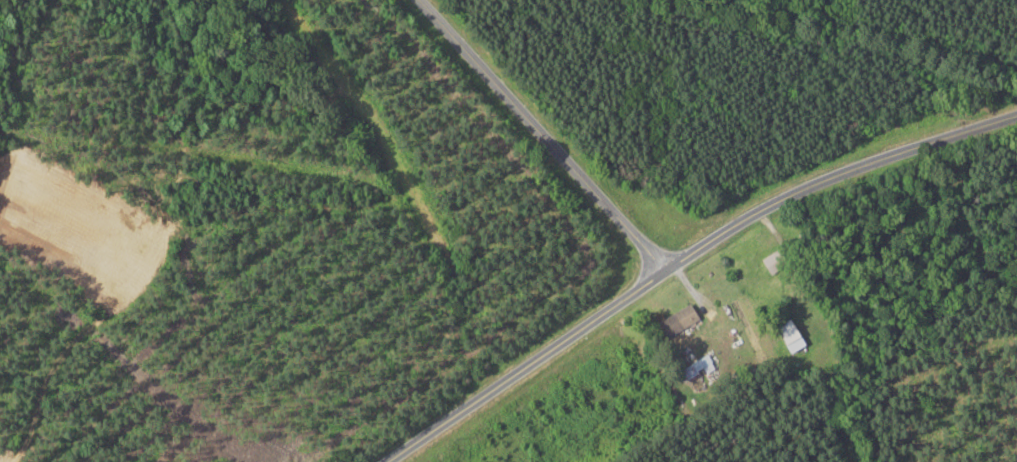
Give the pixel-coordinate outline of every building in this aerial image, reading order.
[(654,322),(663,338),(695,320),(686,304),(654,322)] [(712,366),(705,354),(677,370),(684,382),(712,366)]
